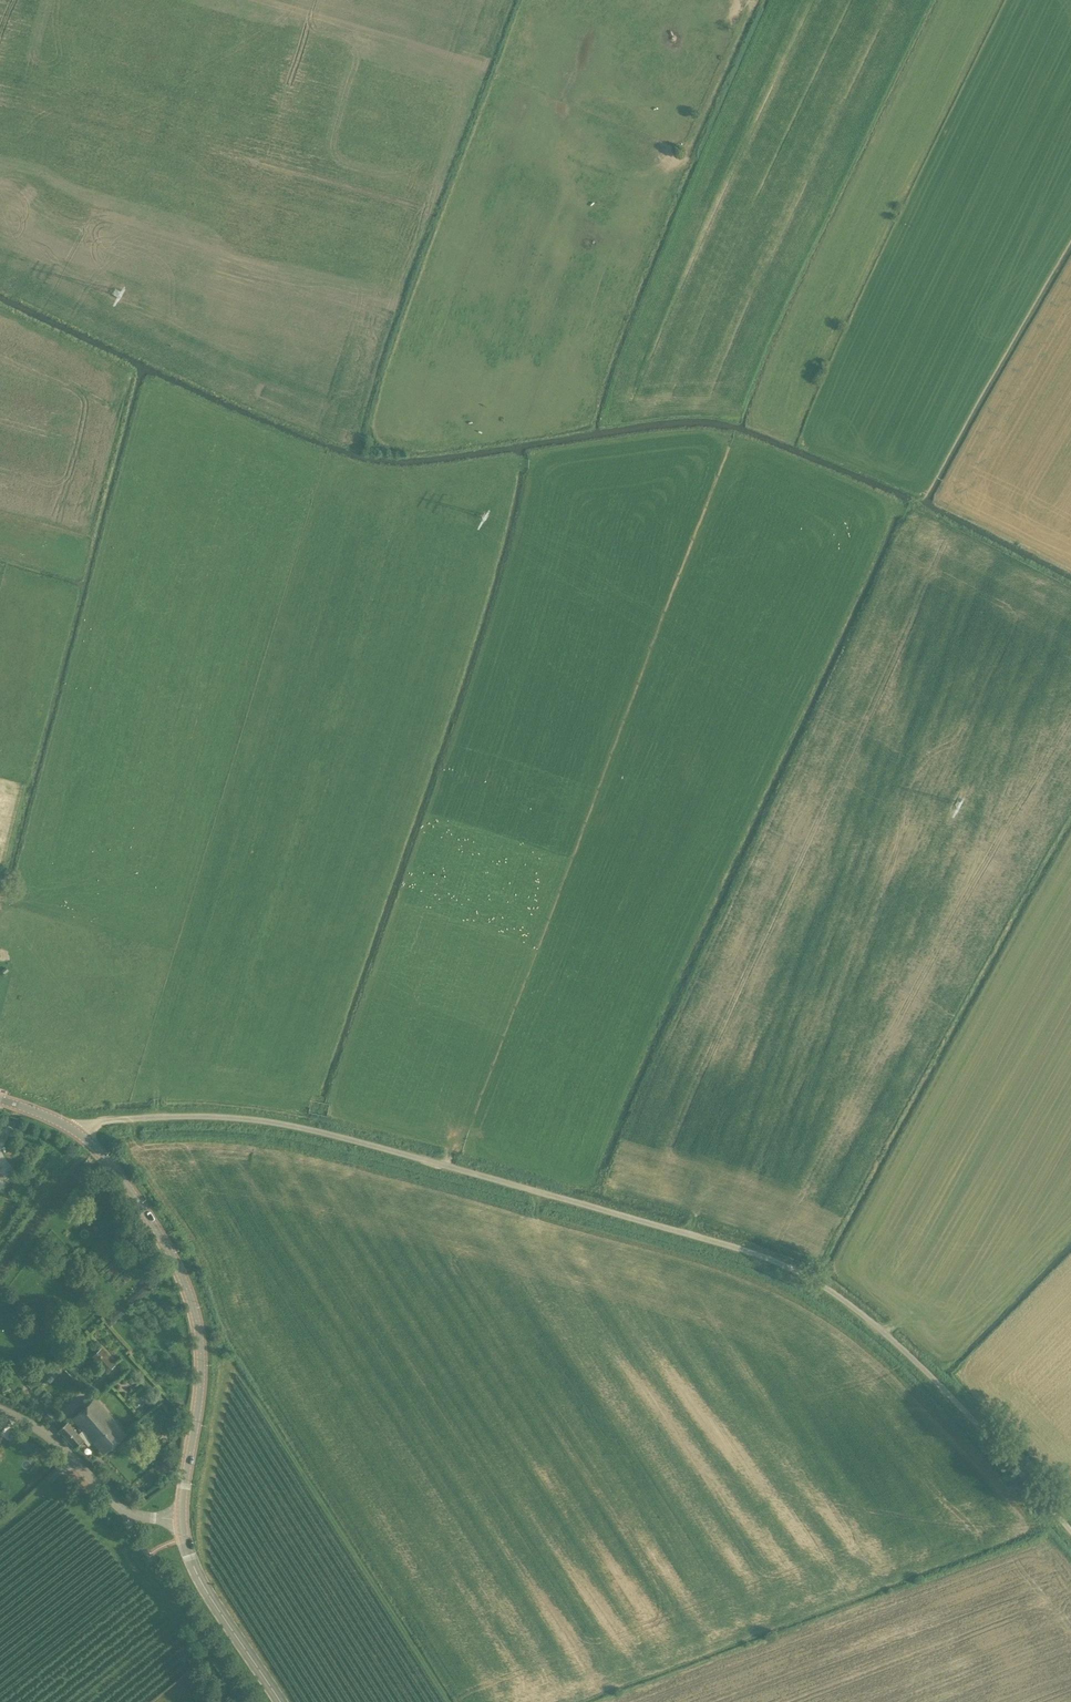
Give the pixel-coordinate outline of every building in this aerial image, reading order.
[(107,1372),(116,1362),(101,1347),(92,1357),(107,1372)] [(126,1433),(95,1398),(72,1418),(102,1453),(126,1433)] [(75,1448),(84,1440),(67,1422),(58,1430),(75,1448)]
